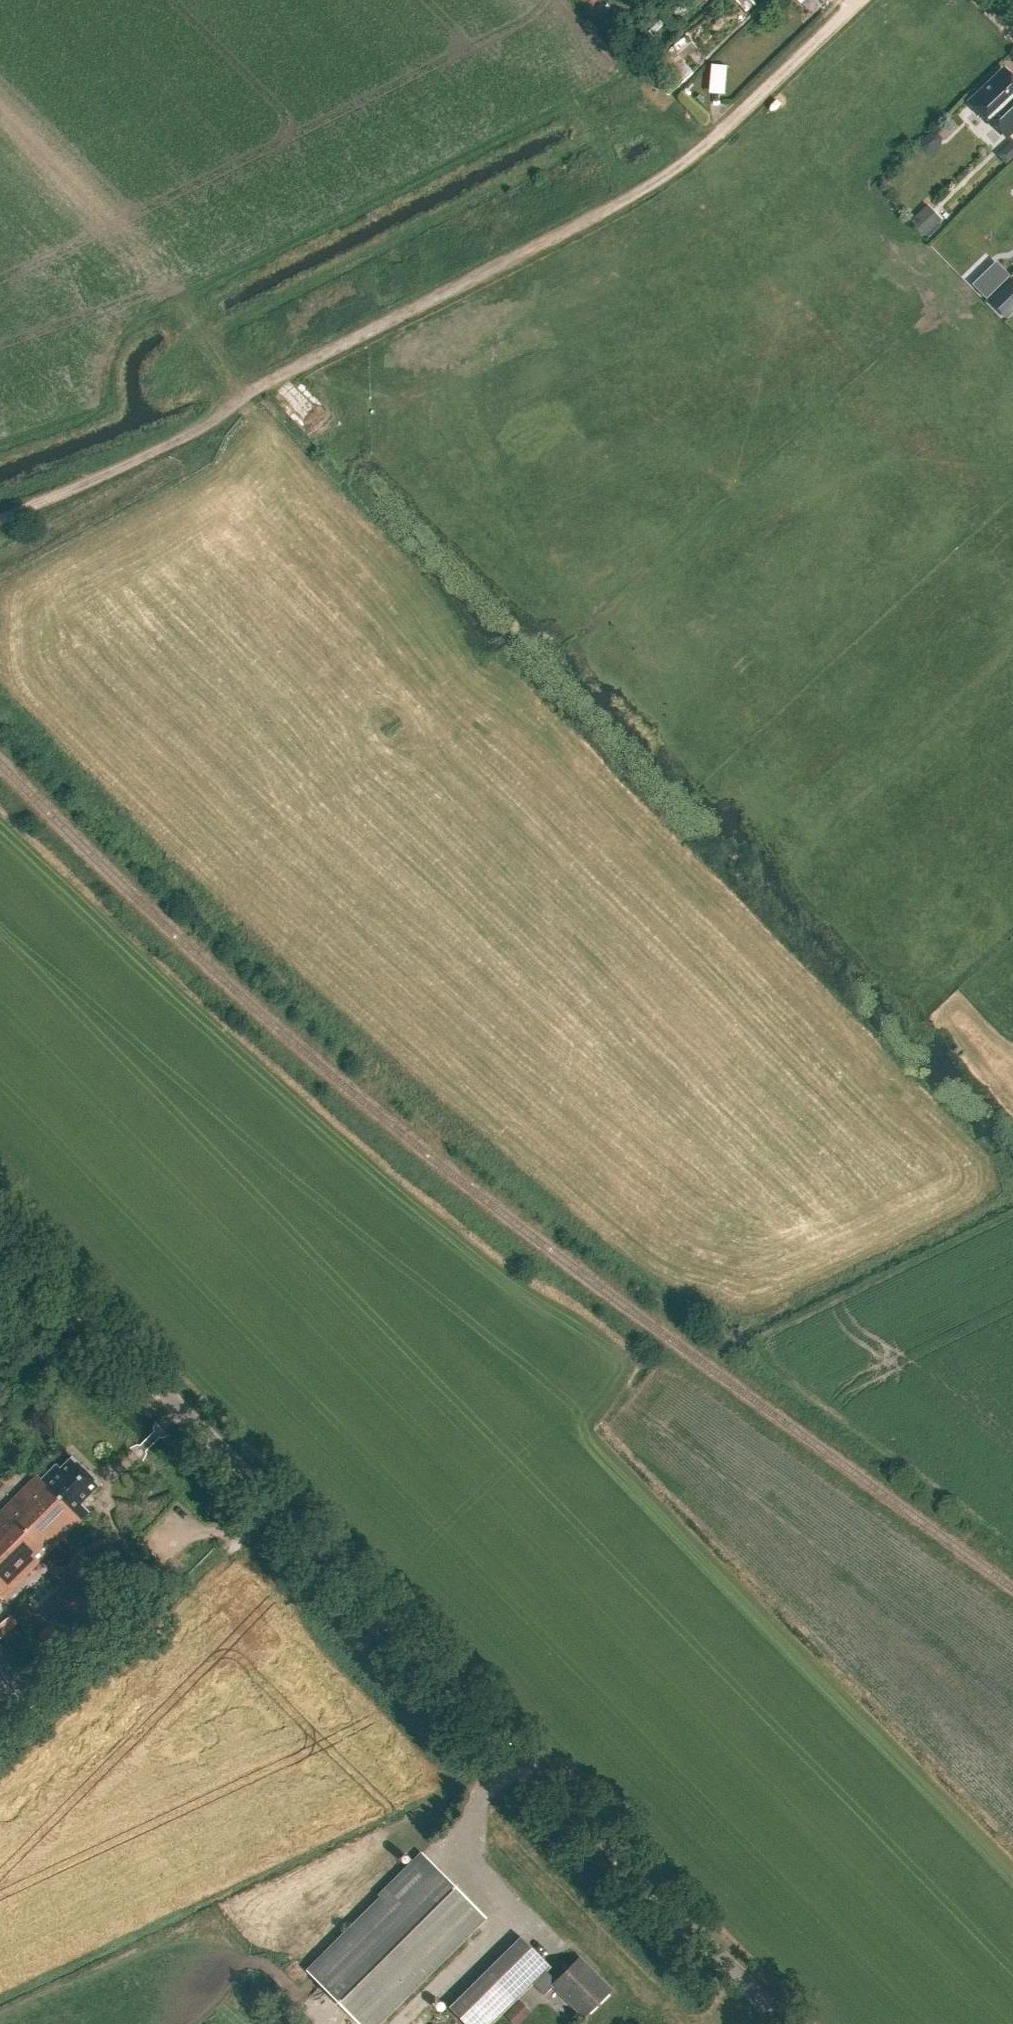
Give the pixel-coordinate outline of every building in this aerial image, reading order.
[(755,4),(752,0),(734,0),(746,13),(755,4)] [(715,62),(713,90),(728,92),(731,63),(715,62)] [(970,103),(991,125),(993,124),(1006,138),(1012,131),(1012,80),(1004,71),(970,103)] [(940,148),(942,139),(936,133),(929,134),(922,140),(920,148),(926,155),(934,153),(940,148)] [(1001,151),(1010,162),(1012,159),(1012,140),(1001,151)] [(928,205),(911,222),(925,237),(942,220),(928,205)] [(1012,316),(1012,276),(992,299),(1012,317),(1012,316)] [(72,1458),(61,1469),(56,1465),(41,1480),(37,1475),(0,1512),(0,1600),(1,1601),(2,1600),(2,1599),(88,1513),(89,1513),(80,1504),(98,1485),(72,1458)] [(11,1616),(5,1621),(0,1625),(0,1626),(2,1628),(5,1632),(17,1622),(13,1617),(11,1616)] [(421,1853),(378,1895),(381,1898),(307,1971),(359,2023),(376,2023),(484,1917),(421,1853)] [(521,1937),(449,2008),(465,2023),(491,2023),(532,1983),(544,1995),(552,1986),(583,2017),(611,1989),(580,1958),(556,1981),(546,1971),(550,1966),(521,1937)] [(515,2004),(504,2015),(514,2023),(520,2023),(527,2016),(515,2004)]
